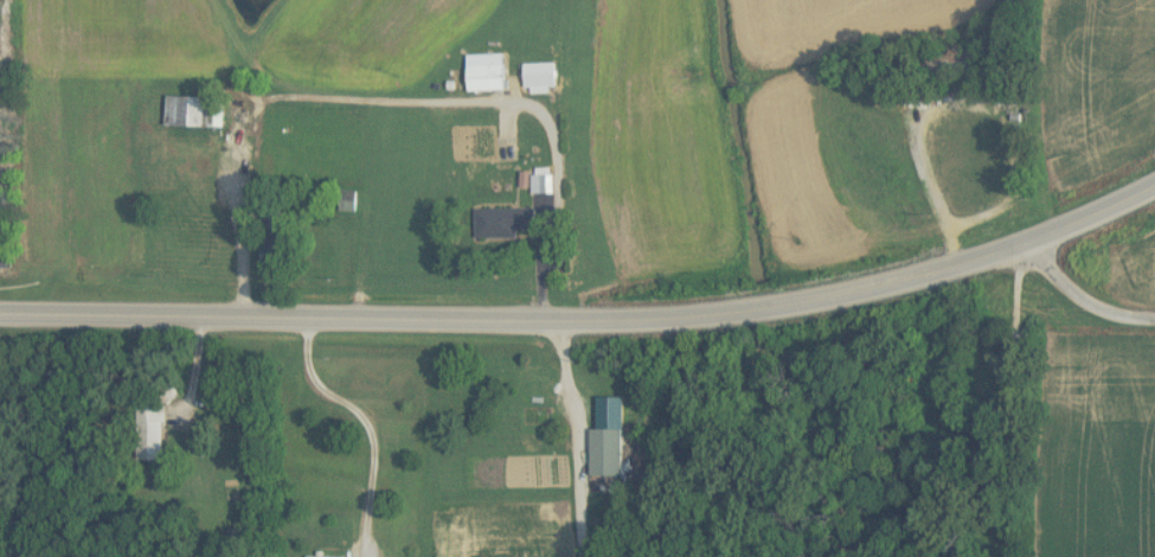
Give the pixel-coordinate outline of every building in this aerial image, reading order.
[(505,55),(468,55),(468,91),(505,91),(505,55)] [(525,92),(555,92),(555,63),(525,63),(525,92)] [(223,127),(223,97),(166,97),(166,127),(223,127)] [(554,194),(554,174),(531,174),(531,194),(554,194)] [(476,238),(535,238),(535,209),(476,209),(476,238)] [(591,428),(591,478),(624,479),(625,397),(598,397),(597,428),(591,428)] [(163,451),(163,406),(136,406),(136,451),(163,451)]
